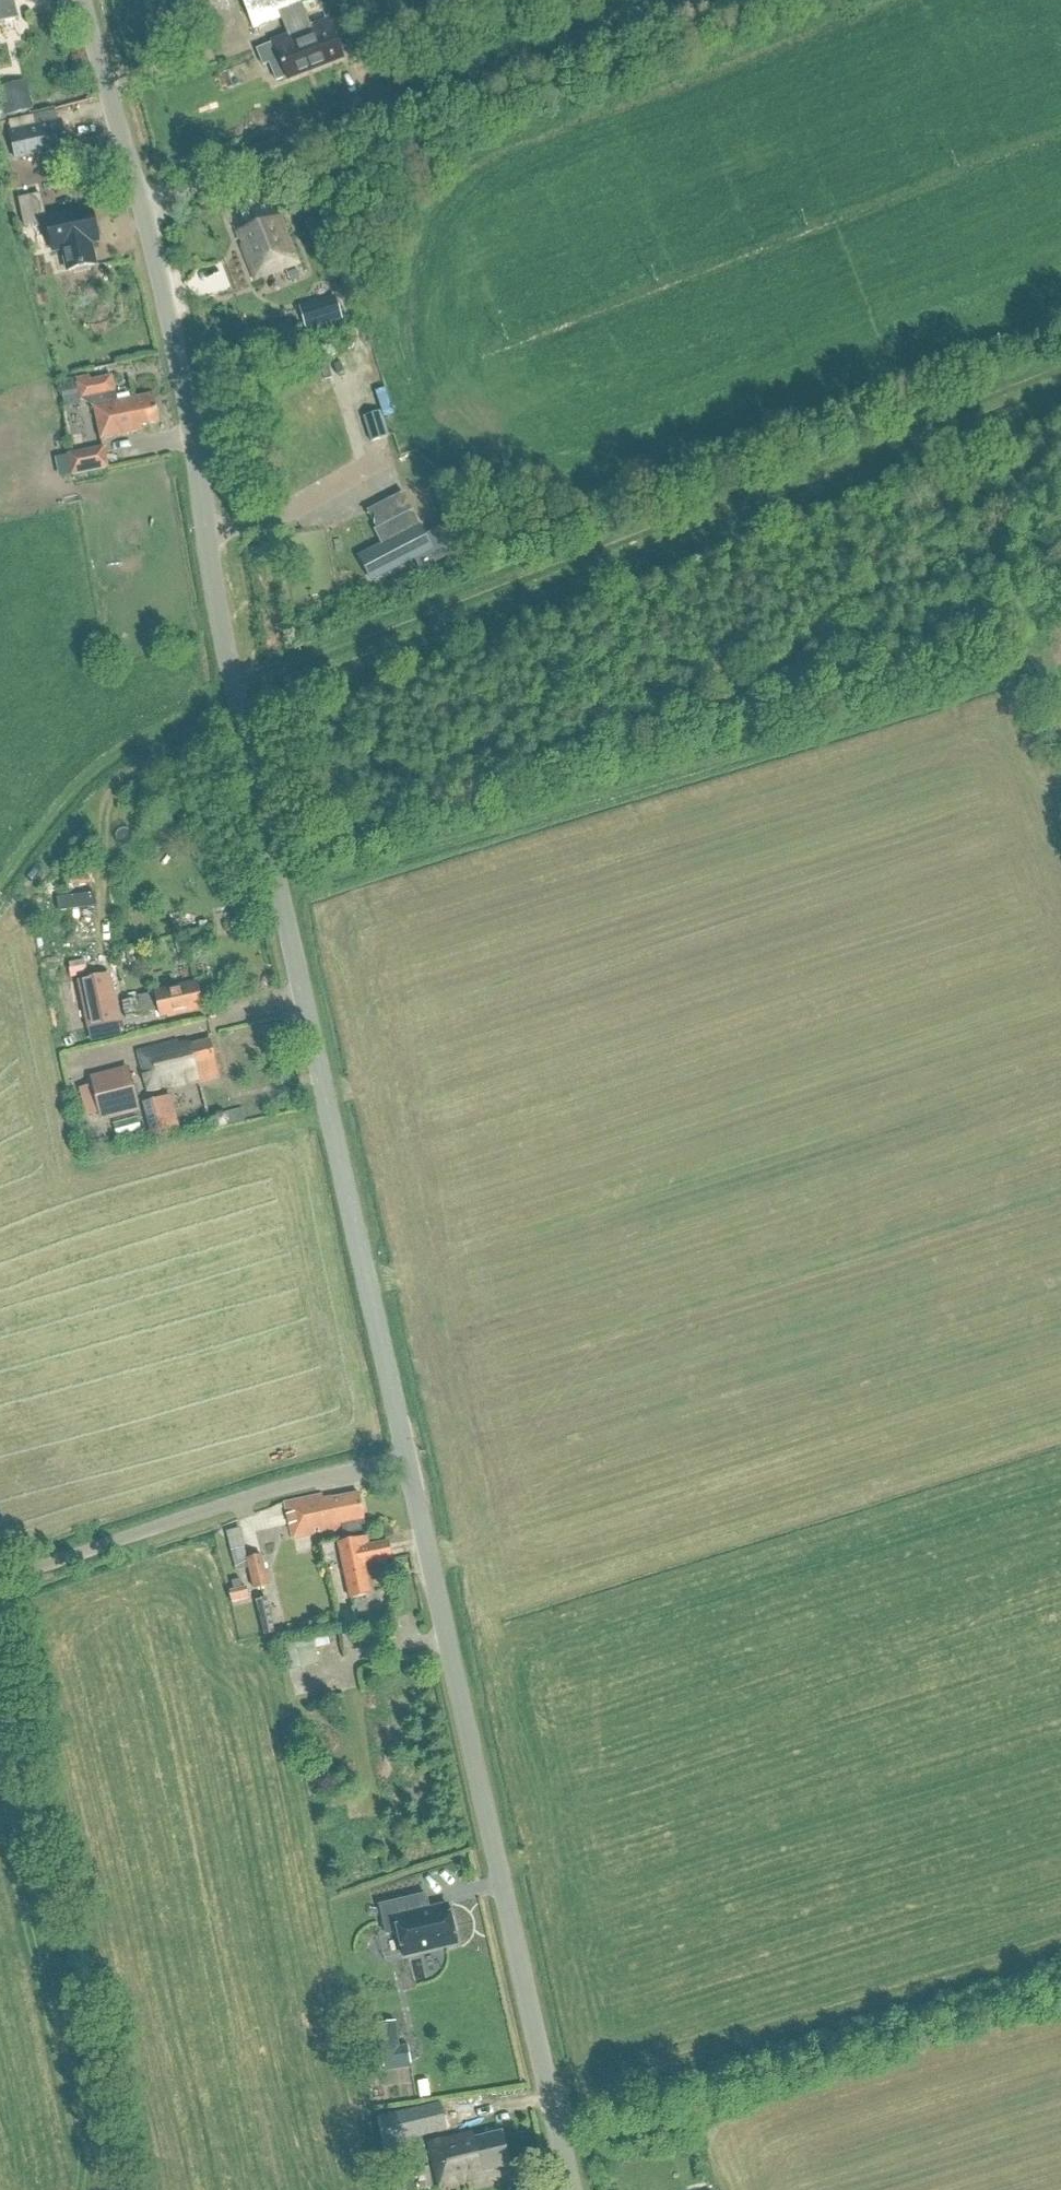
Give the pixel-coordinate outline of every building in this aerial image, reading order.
[(18,20),(14,0),(0,0),(0,24),(18,20)] [(253,28),(281,16),(289,36),(256,49),(262,67),(269,64),(276,82),(285,79),(286,81),(323,66),(341,59),(327,23),(309,30),(297,0),(242,0),(253,28)] [(32,75),(35,105),(50,104),(47,74),(32,75)] [(5,118),(33,112),(25,82),(0,88),(0,97),(5,118)] [(15,162),(68,151),(62,121),(9,132),(15,162)] [(63,251),(67,272),(95,266),(91,245),(99,243),(91,209),(45,219),(40,196),(19,200),(25,228),(35,225),(36,228),(47,226),(53,253),(63,251)] [(270,212),(265,199),(233,212),(241,232),(242,232),(260,277),(296,263),(275,210),(270,212)] [(298,308),(305,330),(341,320),(335,298),(298,308)] [(115,394),(111,377),(77,384),(80,401),(93,399),(95,408),(94,408),(100,440),(141,432),(140,426),(159,423),(153,396),(116,403),(114,394),(115,394)] [(380,412),(362,417),(369,442),(388,437),(380,412)] [(103,448),(67,455),(71,476),(107,468),(103,448)] [(383,546),(360,558),(372,582),(413,560),(419,570),(420,573),(453,556),(453,555),(440,530),(425,538),(412,513),(388,526),(390,529),(378,536),(383,546)] [(109,976),(78,983),(87,1030),(118,1023),(109,976)] [(136,1000),(140,1017),(159,1013),(161,1019),(169,1018),(169,1020),(203,1012),(197,986),(155,995),(155,996),(136,1000)] [(138,1057),(150,1098),(199,1083),(200,1086),(221,1080),(210,1043),(191,1049),(190,1046),(180,1049),(179,1045),(138,1057)] [(103,1117),(141,1107),(131,1069),(93,1078),(103,1117)] [(175,1130),(167,1096),(144,1102),(153,1135),(175,1130)] [(365,1526),(359,1494),(334,1499),(334,1498),(325,1500),(324,1496),(285,1503),(293,1543),(343,1533),(343,1536),(362,1532),(360,1527),(365,1526)] [(235,1572),(248,1570),(254,1591),(269,1587),(261,1556),(246,1560),(240,1530),(227,1533),(235,1572)] [(350,1600),(371,1596),(365,1566),(392,1561),(388,1544),(370,1547),(368,1539),(339,1545),(350,1600)] [(269,1547),(271,1582),(284,1582),(282,1547),(269,1547)] [(229,1592),(232,1606),(250,1601),(247,1588),(242,1589),(240,1581),(231,1583),(234,1591),(229,1592)] [(372,1605),(395,1604),(394,1593),(372,1594),(372,1605)] [(275,1633),(266,1599),(255,1601),(264,1636),(275,1633)] [(354,1623),(331,1626),(333,1642),(356,1639),(354,1623)] [(318,1645),(320,1661),(337,1659),(336,1644),(318,1645)] [(425,1895),(379,1906),(386,1935),(397,1933),(403,1957),(456,1945),(447,1906),(428,1910),(424,1908),(421,1909),(419,1899),(426,1897),(425,1895)] [(408,2045),(381,2049),(384,2068),(411,2064),(408,2045)] [(439,2103),(377,2118),(383,2146),(411,2140),(446,2131),(439,2103)] [(597,2117),(585,2120),(587,2126),(598,2124),(597,2117)] [(472,2135),(429,2145),(439,2189),(470,2182),(468,2176),(508,2167),(501,2134),(473,2141),(472,2135)] [(421,2189),(426,2189),(434,2188),(430,2166),(417,2169),(421,2189)] [(387,2176),(390,2189),(406,2189),(402,2172),(387,2176)]
